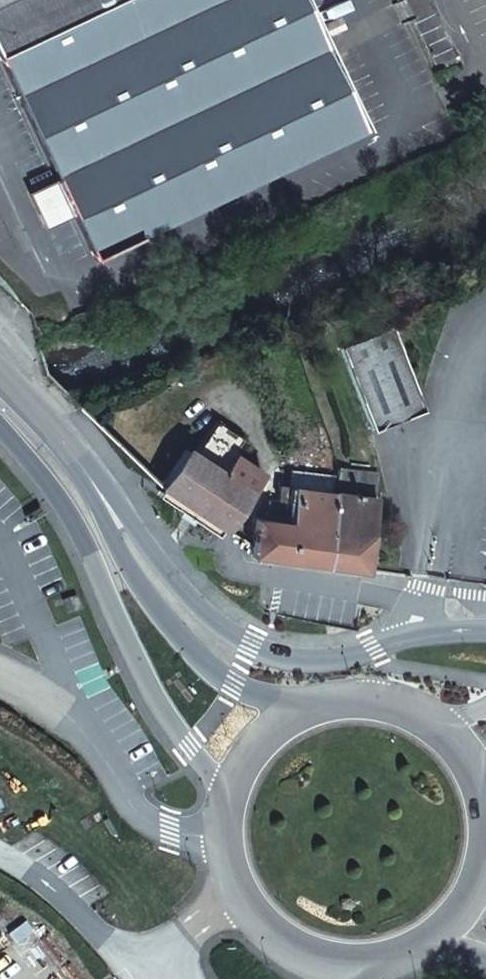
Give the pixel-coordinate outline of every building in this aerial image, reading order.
[(0,54),(0,58),(73,214),(94,258),(108,251),(367,131),(305,0),(115,0),(0,54)] [(115,0),(0,0),(0,54),(115,0)] [(94,258),(73,214),(44,228),(63,268),(65,271),(94,258)] [(420,409),(386,325),(336,345),(371,429),(420,409)] [(222,528),(260,473),(234,456),(243,440),(214,421),(197,446),(190,441),(166,478),(158,473),(151,484),(159,489),(160,487),(163,489),(221,527),(222,528)] [(325,565),(365,571),(376,473),(337,467),(334,493),(325,565)] [(251,555),(325,565),(334,493),(331,493),(333,476),(290,471),(289,488),(280,487),(277,501),(269,500),(268,511),(270,514),(270,520),(255,518),(251,555)] [(221,527),(163,489),(157,496),(215,536),(221,527)] [(76,595),(62,600),(67,613),(81,607),(76,595)]
